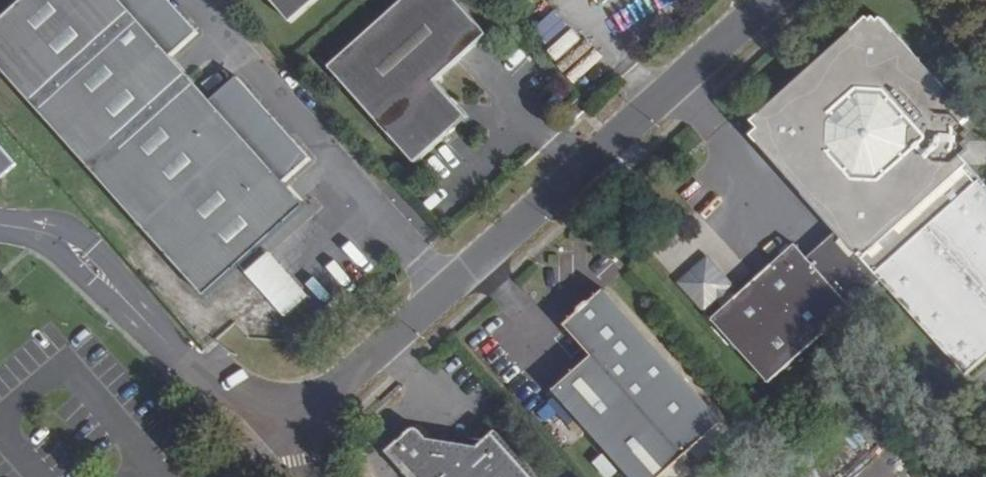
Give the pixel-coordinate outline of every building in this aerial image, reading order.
[(0,23),(0,67),(202,292),(301,206),(280,182),(307,160),(237,80),(212,103),(171,54),(196,33),(168,0),(26,0),(0,23)] [(290,24),(318,0),(269,0),(290,24)] [(448,0),(409,0),(330,69),(415,164),(464,121),(432,84),(484,41),(448,0)] [(554,48),(576,28),(559,10),(537,30),(554,48)] [(970,117),(890,25),(869,23),(756,123),(763,131),(750,143),(832,235),(804,259),(795,249),(735,303),(727,294),(731,291),(704,261),(676,287),(702,316),(714,305),(722,313),(713,321),(766,380),(876,282),(960,374),(985,351),(985,189),(965,165),(970,117)] [(2,144),(0,145),(0,181),(11,172),(14,177),(23,170),(2,144)] [(289,317),(313,295),(272,251),(249,272),(289,317)] [(600,290),(561,325),(591,357),(550,393),(625,476),(664,476),(721,428),(600,290)] [(501,431),(482,449),(425,439),(417,431),(390,454),(410,476),(542,476),(501,431)]
